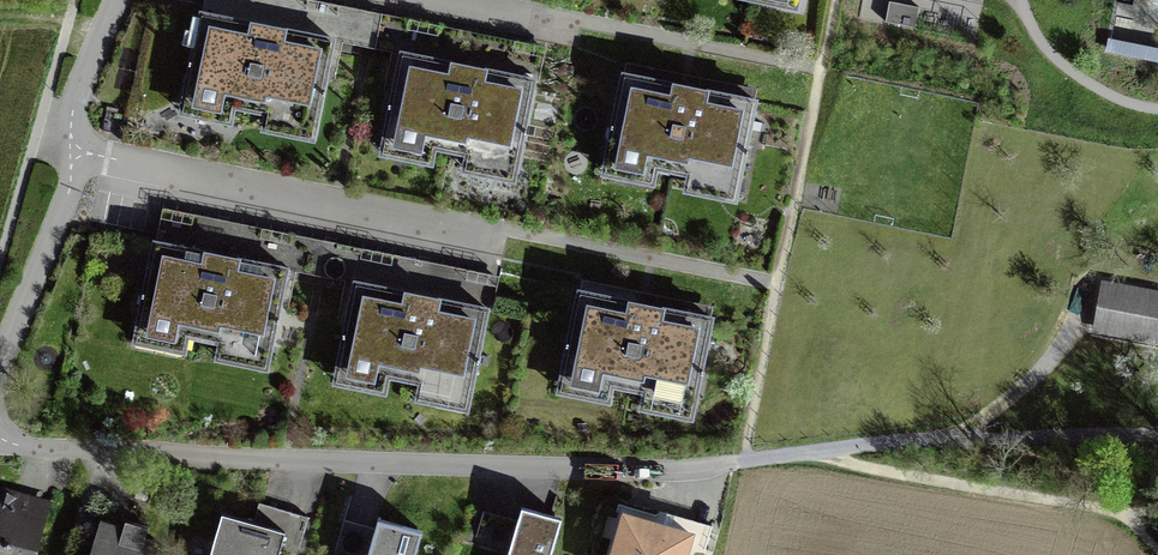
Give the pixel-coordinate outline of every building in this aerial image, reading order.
[(801,16),(804,0),(721,0),(801,16)] [(919,7),(890,0),(885,22),(915,28),(919,7)] [(1109,47),(1157,56),(1157,26),(1114,18),(1109,47)] [(267,136),(318,148),(340,48),(206,19),(183,121),(236,132),(240,116),(270,122),(267,136)] [(467,177),(518,188),(540,89),(406,60),(384,162),(436,173),(439,156),(470,163),(467,177)] [(629,73),(606,184),(657,194),(660,179),(690,185),(687,202),(741,213),(764,102),(629,73)] [(220,364),(271,374),(291,272),(156,246),(136,347),(188,357),(191,339),(224,346),(220,364)] [(422,403),(471,413),(491,313),(357,287),(338,386),(388,396),(391,379),(425,385),(422,403)] [(647,410),(698,420),(718,318),(583,292),(563,393),(615,403),(618,386),(651,392),(647,410)] [(1112,293),(1106,322),(1153,331),(1157,303),(1157,302),(1112,293)] [(52,507),(0,492),(0,554),(38,554),(52,507)] [(564,520),(520,506),(516,518),(483,508),(470,550),(485,554),(553,554),(564,520)] [(610,516),(599,554),(685,554),(690,538),(610,516)] [(423,532),(377,518),(375,527),(342,517),(331,554),(416,554),(423,532)] [(211,523),(201,554),(278,554),(282,544),(211,523)] [(95,554),(156,554),(158,547),(148,544),(152,531),(128,524),(127,530),(103,524),(95,554)]
